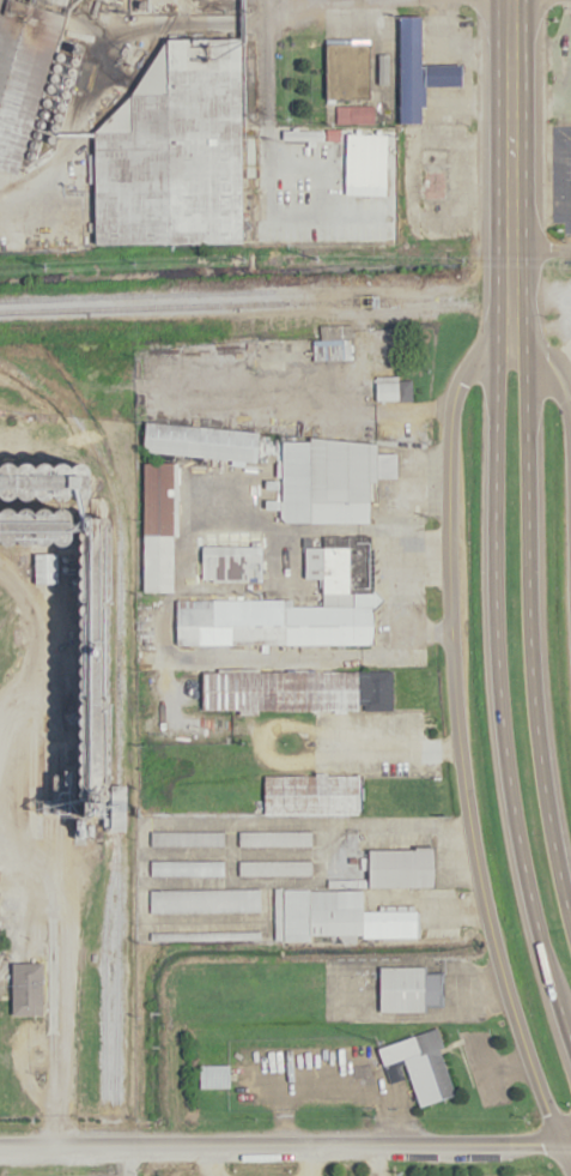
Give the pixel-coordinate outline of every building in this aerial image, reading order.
[(22,173),(67,9),(35,0),(12,0),(8,13),(0,10),(0,167),(22,173)] [(400,14),(400,122),(426,121),(426,86),(462,86),(461,64),(424,64),(424,13),(400,14)] [(96,244),(242,244),(242,40),(170,40),(170,92),(133,92),(133,130),(96,130),(96,244)] [(326,42),(326,95),(370,96),(370,41),(326,42)] [(420,146),(450,146),(450,158),(457,157),(457,200),(423,200),(423,194),(414,194),(415,180),(421,180),(420,146)] [(352,360),(351,334),(256,335),(256,360),(352,360)] [(260,432),(145,420),(144,450),(257,463),(260,432)] [(396,452),(396,478),(378,478),(378,502),(371,502),(367,521),(281,521),(281,440),(321,439),(379,444),(379,453),(396,452)] [(144,463),(145,592),(174,592),(174,462),(144,463)] [(123,818),(126,465),(0,464),(0,550),(75,550),(74,765),(42,765),(42,816),(123,818)] [(175,599),(175,644),(376,644),(375,613),(387,598),(371,584),(369,538),(321,538),(322,592),(352,592),(352,605),(286,607),(286,599),(175,599)] [(201,547),(201,581),(265,581),(265,547),(201,547)] [(391,670),(202,671),(202,710),(391,711),(391,670)] [(265,777),(266,814),(360,814),(358,776),(265,777)] [(150,831),(223,831),(223,845),(148,845),(150,831)] [(238,831),(310,831),(310,845),(238,845),(238,831)] [(370,850),(370,888),(436,887),(435,850),(370,850)] [(150,860),(150,874),(223,874),(223,860),(150,860)] [(239,861),(310,861),(310,874),(238,874),(239,861)] [(274,887),(275,940),(310,940),(419,939),(418,910),(364,910),(363,888),(310,888),(274,887)] [(150,889),(257,888),(257,911),(150,912),(150,889)] [(151,931),(259,930),(259,940),(151,941),(151,931)] [(12,964),(44,964),(44,1015),(13,1015),(12,964)] [(379,966),(424,966),(424,973),(442,973),(442,1003),(425,1003),(425,1011),(381,1011),(379,966)] [(436,1026),(379,1048),(390,1082),(409,1077),(420,1105),(455,1094),(441,1051),(445,1049),(436,1026)] [(200,1065),(229,1065),(230,1086),(200,1086),(200,1065)]
